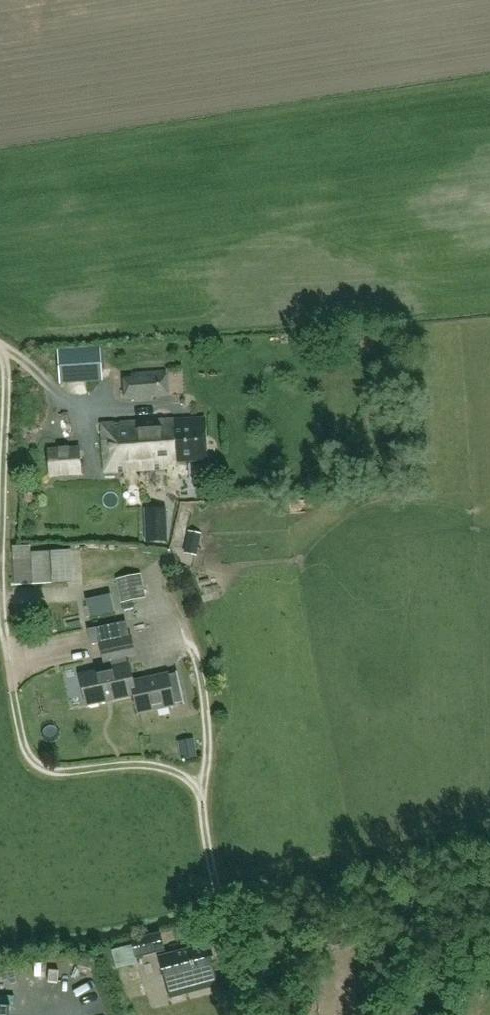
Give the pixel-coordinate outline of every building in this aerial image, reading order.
[(100,347),(57,350),(58,378),(102,375),(100,347)] [(169,373),(136,374),(137,400),(138,403),(154,402),(154,397),(170,396),(169,373)] [(205,418),(102,425),(105,473),(168,468),(167,463),(208,460),(205,418)] [(81,449),(48,449),(48,475),(81,475),(81,449)] [(169,509),(148,510),(149,542),(170,541),(169,509)] [(191,541),(190,561),(200,561),(200,542),(191,541)] [(55,552),(31,553),(30,547),(12,548),(14,586),(31,585),(56,584),(55,552)] [(136,575),(116,579),(121,603),(141,599),(136,575)] [(90,646),(99,644),(103,662),(105,670),(79,676),(86,706),(133,696),(135,695),(132,682),(128,665),(119,667),(118,659),(134,656),(130,637),(128,637),(125,623),(96,629),(87,631),(90,646)] [(135,695),(133,696),(137,714),(174,706),(167,675),(132,682),(135,695)] [(197,757),(193,741),(181,744),(184,760),(197,757)] [(163,950),(159,935),(132,942),(136,957),(163,950)] [(159,958),(169,997),(216,985),(206,946),(159,958)] [(11,1007),(0,1006),(0,1014),(10,1014),(11,1007)]
